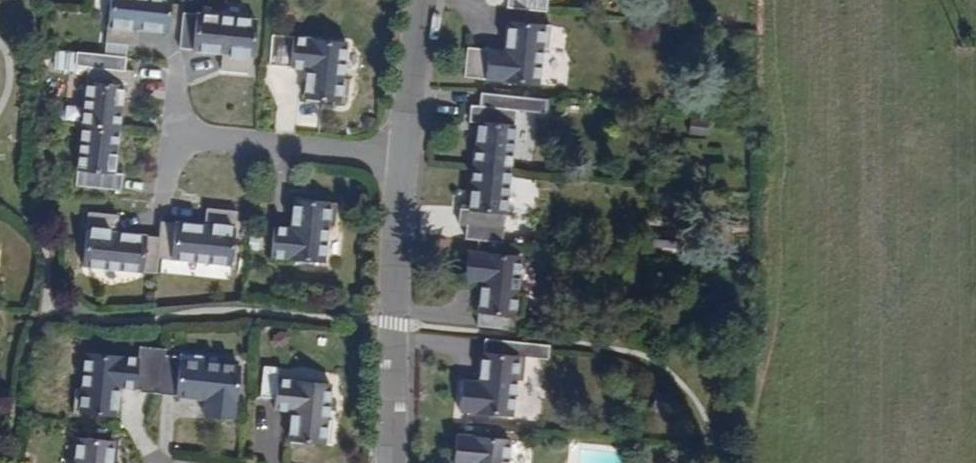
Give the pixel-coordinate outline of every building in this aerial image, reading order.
[(165,0),(105,0),(100,43),(129,46),(131,27),(162,31),(165,0)] [(506,8),(553,14),(554,0),(507,0),(506,8)] [(178,14),(174,49),(219,54),(217,70),(246,73),(251,20),(178,14)] [(467,77),(537,85),(542,47),(550,49),(552,25),(511,20),(507,50),(470,46),(467,77)] [(341,44),(262,35),(260,65),(301,70),(298,99),(341,104),(343,80),(337,80),(341,44)] [(76,125),(112,128),(117,86),(125,87),(127,71),(82,67),(76,125)] [(472,166),(509,170),(515,111),(543,113),(544,100),(479,93),(478,104),(471,103),(469,119),(477,119),(472,166)] [(108,174),(112,128),(76,125),(70,186),(116,191),(117,175),(108,174)] [(509,170),(472,166),(468,205),(460,205),(458,221),(466,221),(465,236),(502,240),(509,170)] [(292,195),(289,226),(271,224),(269,253),(321,258),(324,221),(333,222),(335,197),(292,195)] [(157,237),(154,255),(227,264),(233,210),(203,206),(202,224),(159,218),(157,237)] [(154,255),(157,237),(113,233),(114,217),(86,215),(81,267),(152,272),(154,255)] [(521,292),(516,292),(519,256),(466,249),(463,279),(479,281),(475,326),(518,330),(521,292)] [(461,381),(458,410),(508,415),(512,381),(520,381),(522,356),(546,358),(548,344),(483,338),(478,383),(461,381)] [(158,395),(161,364),(81,355),(77,395),(72,394),(69,416),(110,420),(113,391),(158,395)] [(161,364),(158,395),(158,396),(157,397),(203,401),(202,418),(229,421),(234,370),(199,366),(199,359),(162,357),(161,364)] [(323,424),(327,389),(276,381),(277,370),(262,368),(258,397),(273,400),(272,410),(289,413),(286,443),(328,449),(331,425),(323,424)] [(507,438),(456,433),(453,462),(462,462),(505,462),(507,438)] [(110,443),(74,439),(71,462),(108,462),(110,443)]
